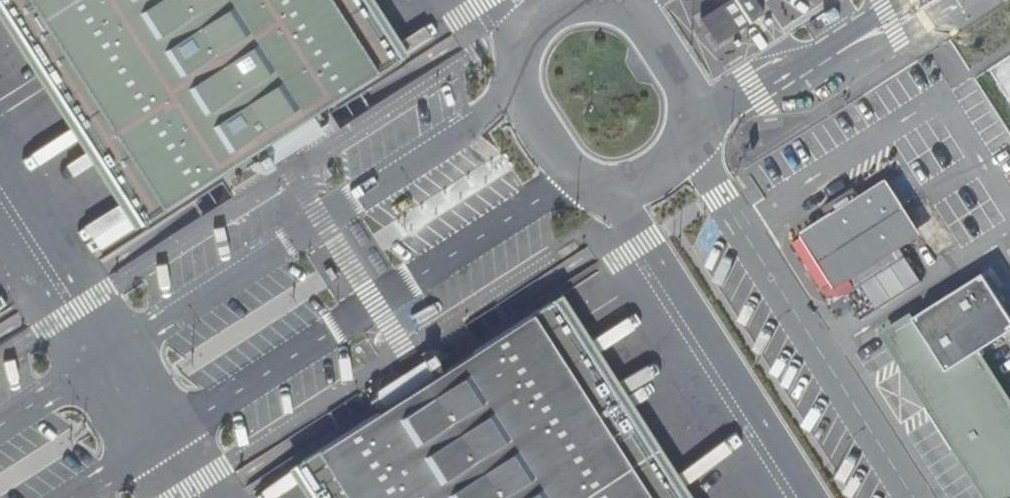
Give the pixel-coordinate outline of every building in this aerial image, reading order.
[(143,222),(400,57),(363,0),(1,0),(143,222)] [(764,13),(756,0),(726,0),(700,17),(717,44),(764,13)] [(829,216),(800,234),(831,283),(844,274),(852,287),(899,258),(891,245),(915,230),(884,181),(859,197),(851,185),(821,203),(829,216)] [(329,265),(322,269),(329,281),(336,277),(329,265)] [(884,335),(988,497),(1009,497),(1009,403),(976,351),(1009,329),(1009,321),(980,274),(884,335)] [(652,497),(694,497),(563,293),(534,313),(652,497)] [(319,450),(349,497),(652,497),(534,313),(319,450)] [(425,359),(379,388),(390,405),(435,376),(425,360),(425,359)] [(319,450),(289,468),(308,497),(349,497),(319,450)]
